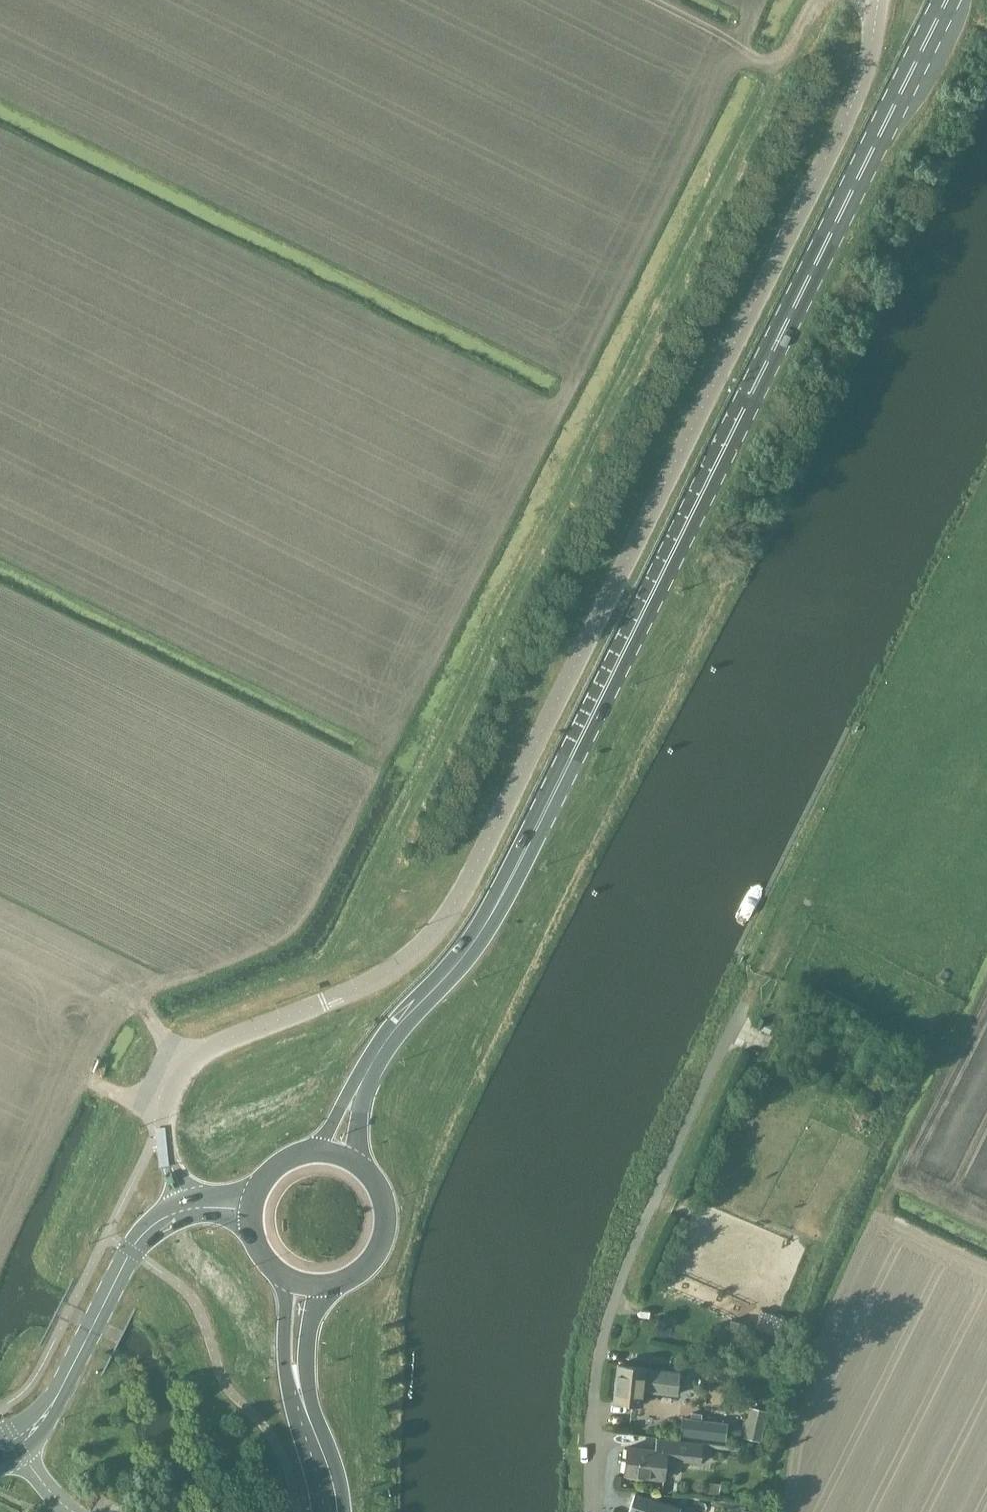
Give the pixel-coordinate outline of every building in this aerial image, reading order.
[(728,1319),(721,1345),(737,1349),(740,1340),(752,1343),(756,1328),(743,1325),(744,1323),(728,1319)] [(642,1404),(643,1391),(677,1396),(679,1371),(646,1368),(617,1364),(613,1401),(642,1404)] [(749,1407),(742,1437),(759,1441),(766,1411),(749,1407)] [(682,1418),(680,1434),(724,1439),(726,1423),(700,1420),(701,1414),(691,1413),(690,1419),(682,1418)] [(700,1462),(702,1443),(679,1442),(679,1440),(655,1437),(654,1450),(627,1447),(624,1473),(664,1478),(667,1459),(677,1461),(677,1460),(687,1461),(700,1462)] [(628,1511),(679,1511),(681,1507),(635,1492),(628,1511)]
